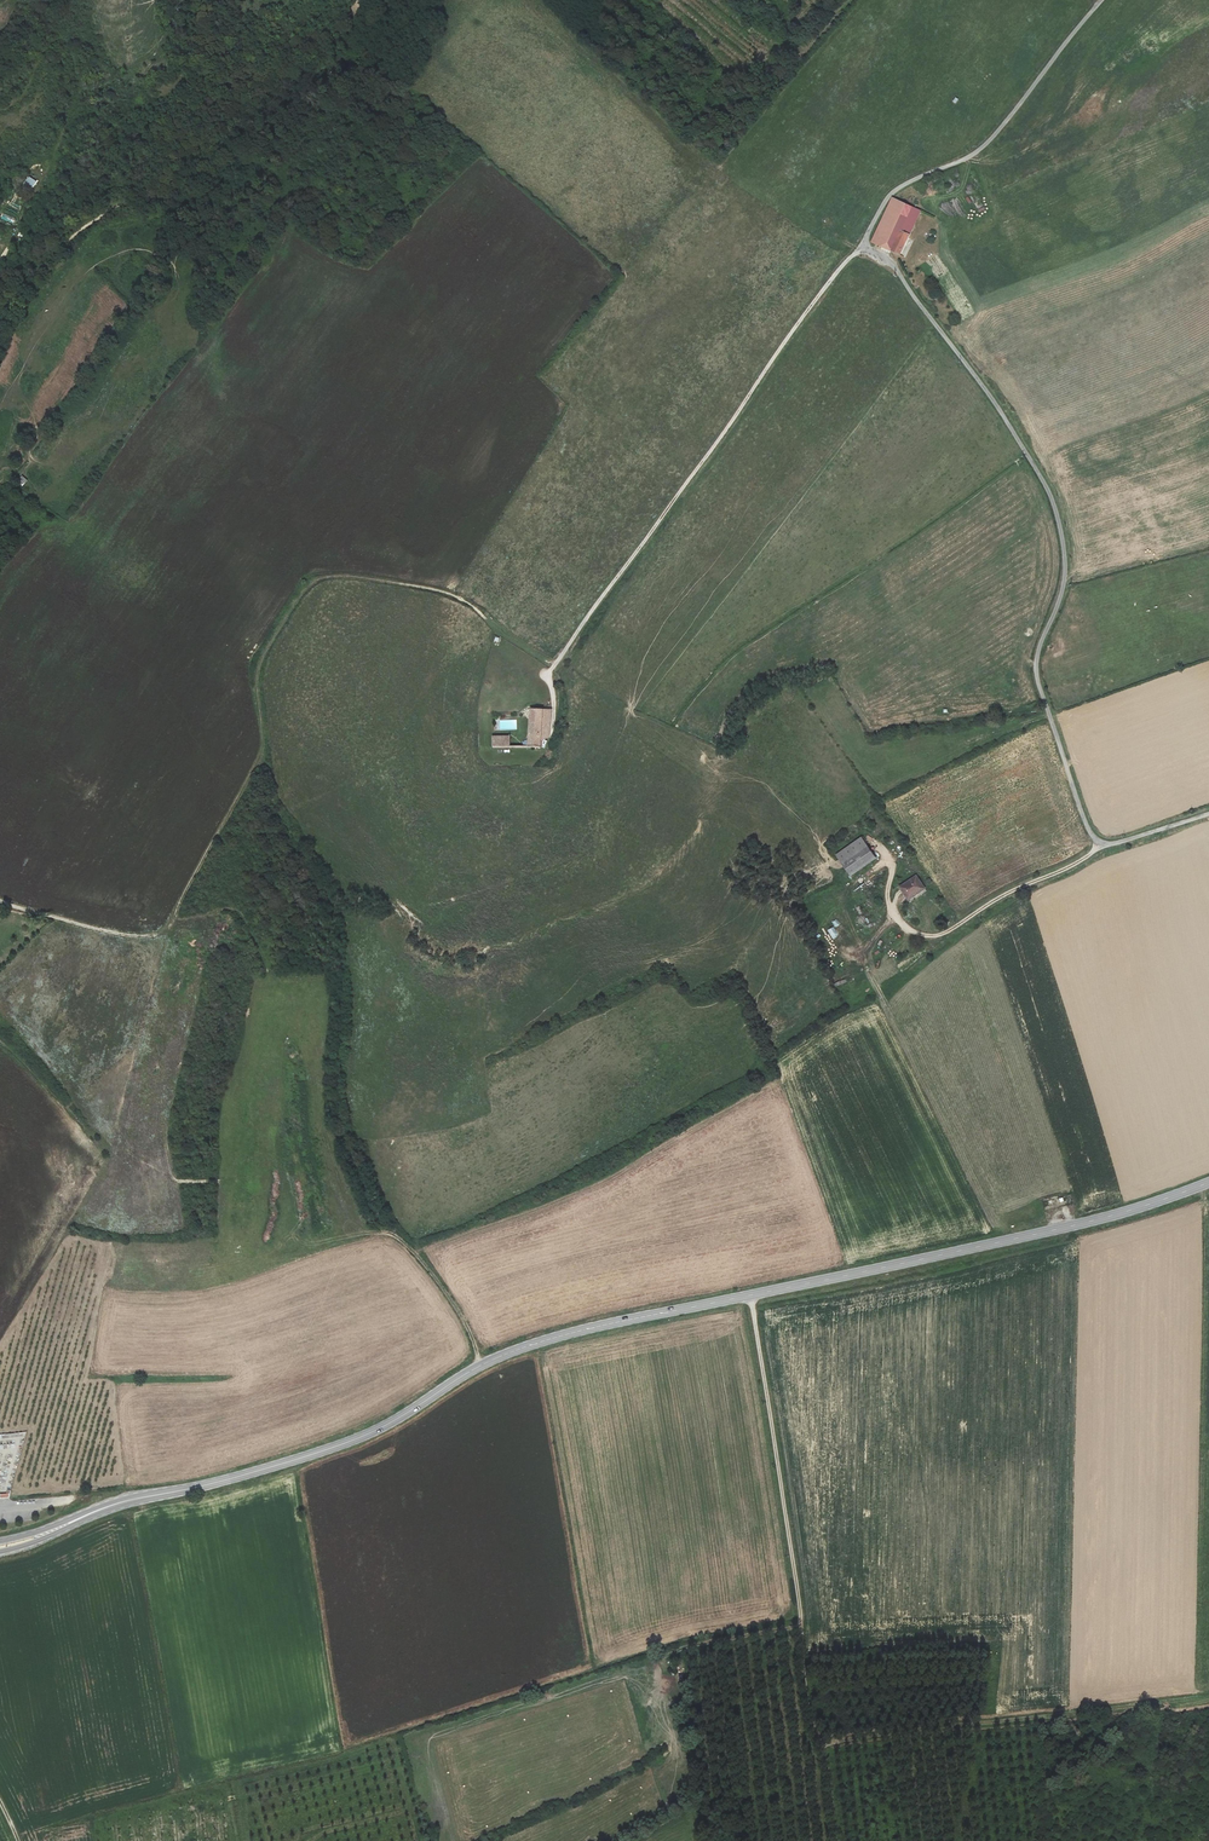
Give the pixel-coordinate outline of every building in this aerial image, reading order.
[(24,183),(33,188),(37,181),(28,176),(24,183)] [(908,240),(920,211),(894,200),(893,201),(890,203),(883,222),(874,243),(904,257),(911,241),(908,240)] [(970,217),(979,216),(978,202),(969,203),(970,217)] [(17,481),(22,486),(28,481),(22,475),(17,481)] [(528,747),(541,748),(541,739),(549,736),(551,709),(530,709),(528,747)] [(493,737),(493,747),(510,746),(510,736),(493,737)] [(860,837),(836,855),(850,874),(874,857),(860,837)] [(916,875),(900,886),(908,897),(917,890),(918,892),(925,887),(916,875)]
